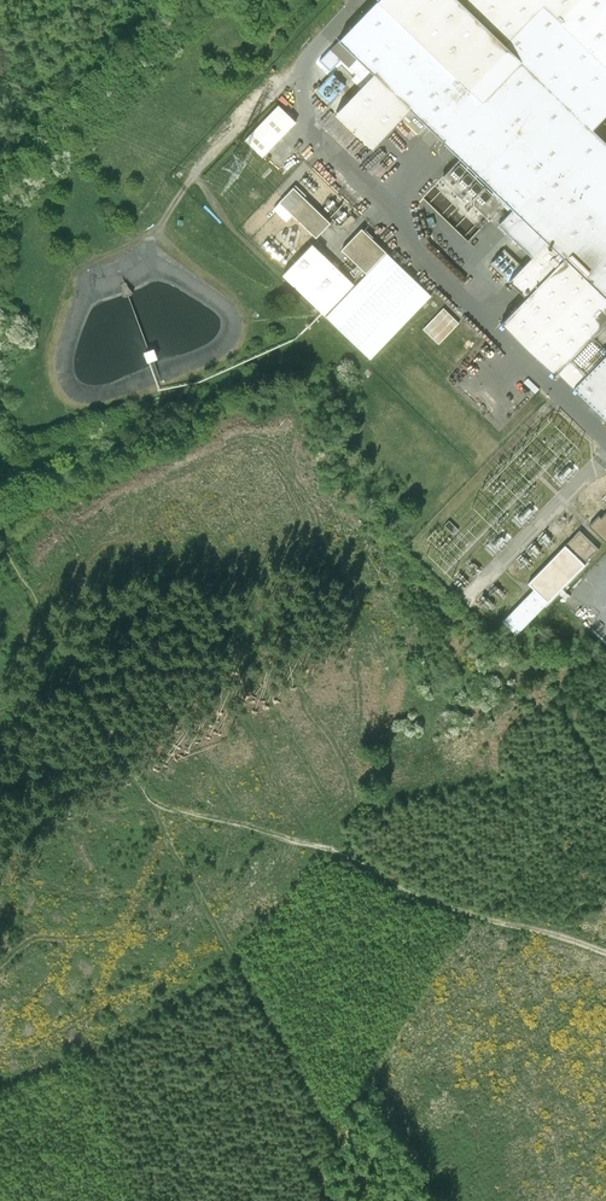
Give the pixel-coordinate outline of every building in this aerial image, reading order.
[(329,48),(365,82),(334,113),(372,149),(382,139),(392,128),(400,120),(417,136),(427,125),(436,134),(453,150),(509,203),(493,219),(529,254),(507,277),(527,296),(501,324),(605,424),(605,127),(602,123),(605,119),(605,0),(375,0),(329,48)] [(335,71),(318,88),(329,100),(346,83),(335,71)] [(244,141),(262,158),(296,123),(277,106),(244,141)] [(288,177),(276,191),(279,193),(277,196),(282,200),(296,185),(288,177)] [(320,240),(334,224),(307,199),(310,196),(299,186),(276,211),(289,223),(295,217),(320,240)] [(436,298),(365,230),(345,250),(369,273),(355,288),(310,245),(283,273),(375,361),(396,339),(436,298)] [(442,309),(423,330),(438,345),(457,323),(442,309)] [(603,516),(600,513),(587,527),(605,544),(605,543),(605,513),(603,516)] [(599,552),(578,532),(525,584),(532,591),(500,622),(515,636),(599,552)]
